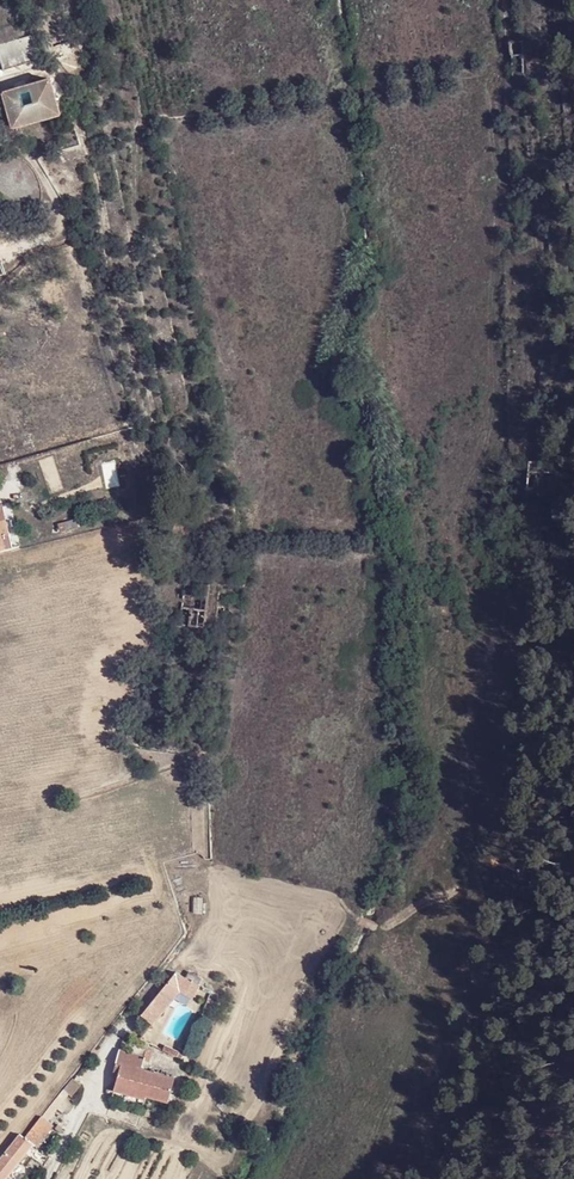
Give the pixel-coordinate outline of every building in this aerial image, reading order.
[(0,45),(0,60),(3,71),(38,62),(32,36),(0,45)] [(12,128),(58,115),(48,81),(2,93),(12,128)] [(10,548),(0,506),(0,550),(10,548)] [(158,973),(129,1021),(142,1027),(166,991),(180,995),(184,980),(158,973)] [(166,1103),(173,1080),(141,1072),(145,1058),(119,1050),(114,1064),(119,1066),(114,1088),(166,1103)] [(44,1115),(49,1118),(67,1097),(69,1099),(79,1086),(73,1081),(44,1115)] [(41,1118),(39,1117),(23,1138),(28,1144),(35,1148),(51,1126),(46,1123),(41,1118)] [(64,1130),(59,1124),(55,1128),(60,1133),(64,1130)] [(28,1144),(23,1138),(19,1136),(0,1161),(0,1178),(4,1178),(28,1144)] [(42,1153),(37,1161),(44,1167),(49,1160),(42,1153)]
